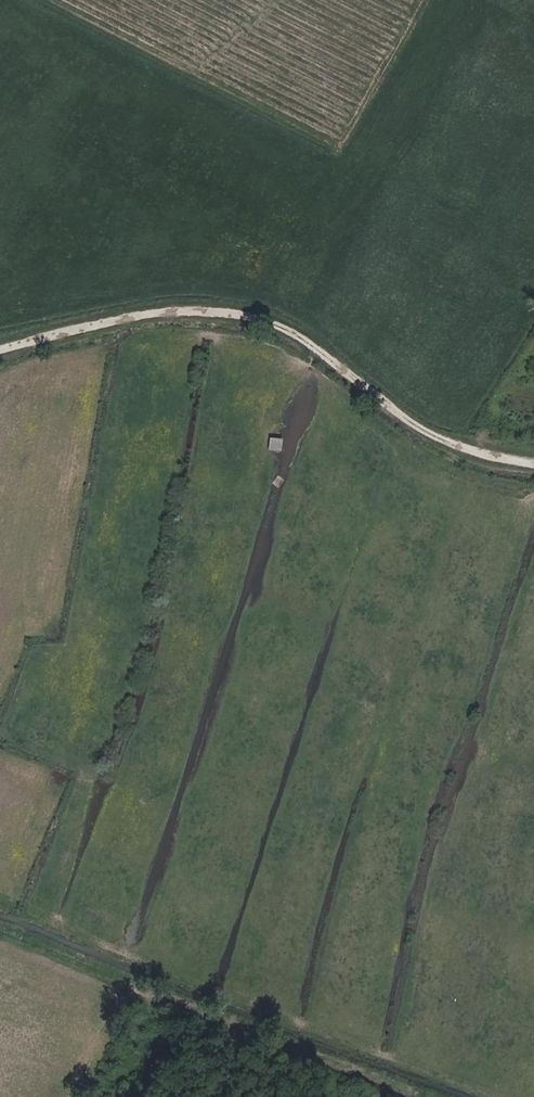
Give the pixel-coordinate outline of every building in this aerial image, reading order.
[(268,448),(281,452),(285,440),(272,436),(268,448)]
